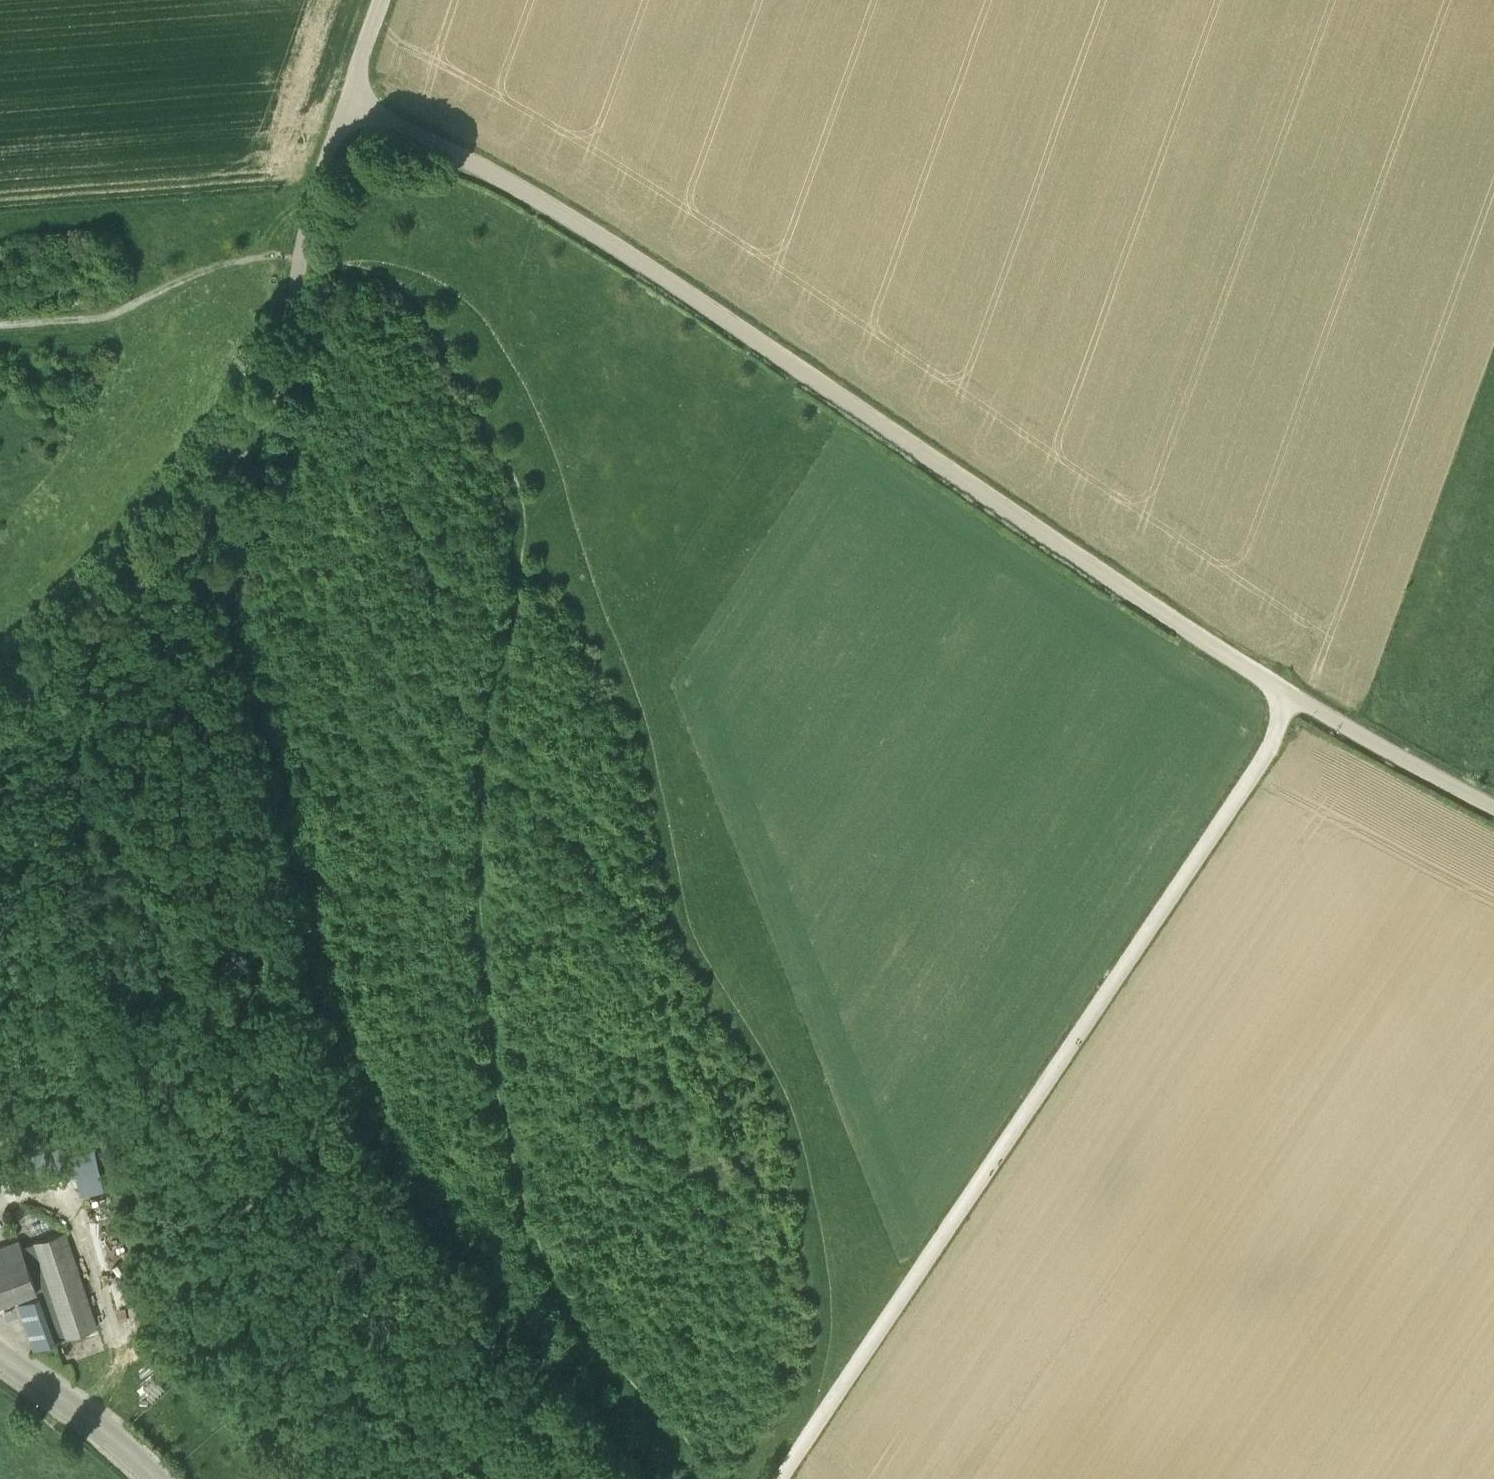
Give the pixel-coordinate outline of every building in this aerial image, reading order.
[(361,165),(351,165),(351,173),(361,174),(361,165)] [(65,1231),(32,1241),(32,1242),(21,1246),(18,1239),(0,1246),(0,1302),(17,1296),(33,1346),(97,1323),(65,1231)]
